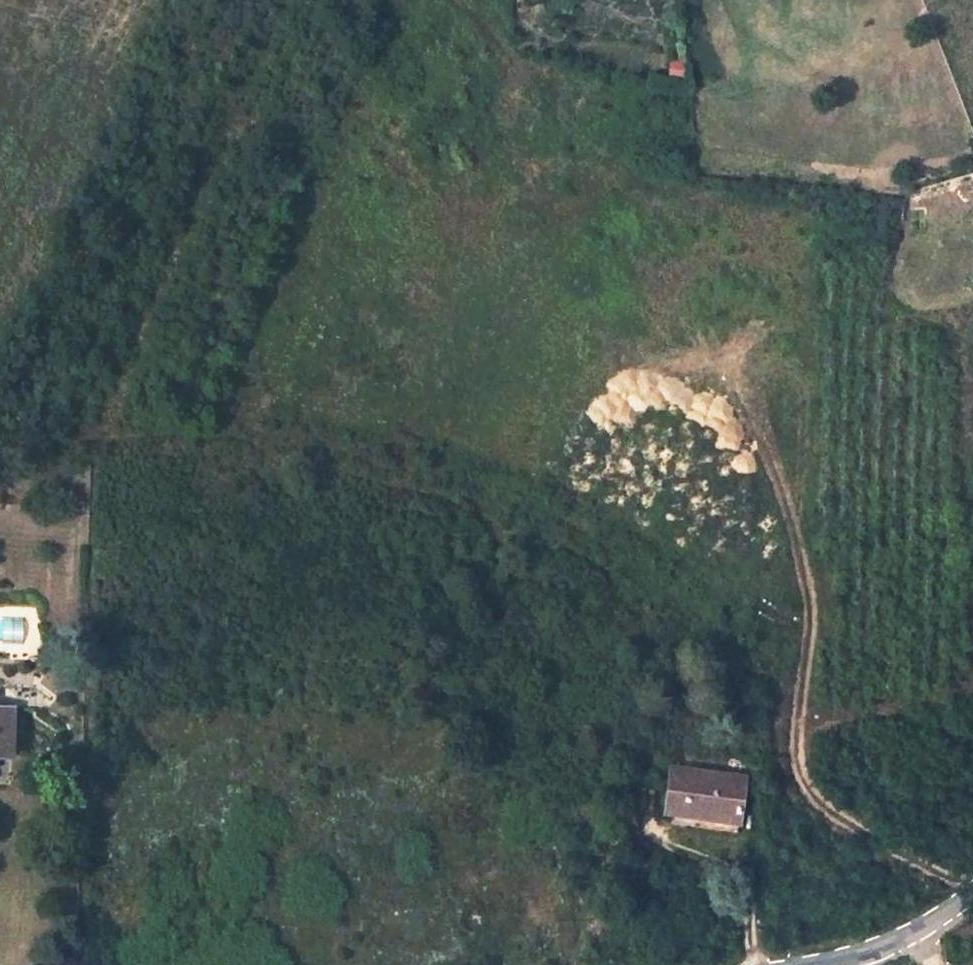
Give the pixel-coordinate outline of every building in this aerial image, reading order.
[(11,754),(13,710),(0,709),(0,754),(11,754)] [(654,765),(653,772),(664,773),(665,763),(654,765)] [(738,823),(745,780),(672,769),(666,811),(675,813),(674,825),(694,828),(696,816),(738,823)] [(694,828),(736,834),(738,823),(696,816),(694,828)]
